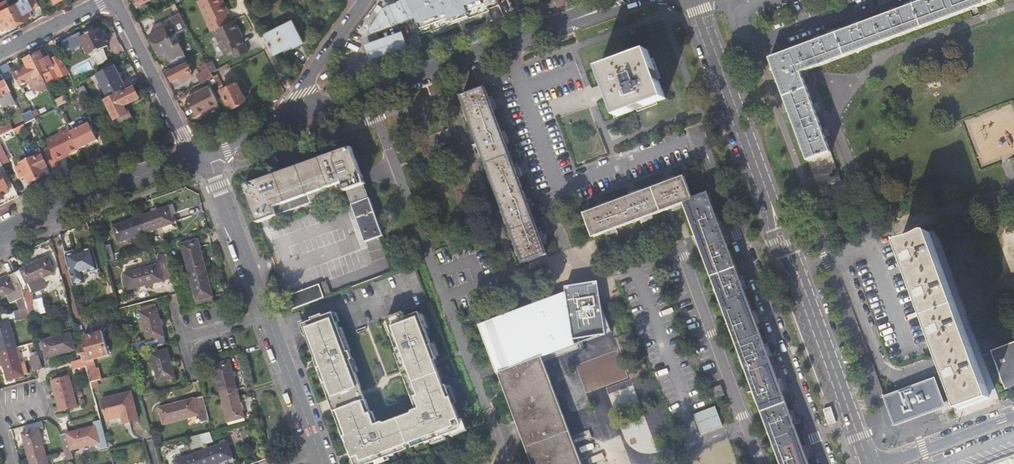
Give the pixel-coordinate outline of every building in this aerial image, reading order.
[(38,0),(21,0),(21,2),(17,4),(16,2),(12,3),(13,6),(12,6),(19,23),(31,17),(32,14),(30,10),(34,8),(33,6),(39,3),(38,0)] [(212,30),(215,29),(230,21),(227,14),(228,13),(224,6),(226,5),(224,0),(199,0),(209,22),(208,22),(212,30)] [(416,17),(408,0),(399,0),(395,2),(395,0),(383,5),(369,27),(371,33),(416,17)] [(416,17),(424,33),(433,29),(433,31),(453,24),(452,22),(470,16),(470,18),(491,10),(490,8),(500,4),(498,0),(408,0),(416,17)] [(804,71),(997,0),(924,0),(772,56),(824,198),(848,189),(804,71)] [(19,23),(12,6),(0,12),(4,21),(6,20),(10,27),(19,23)] [(241,30),(235,19),(230,21),(215,29),(226,53),(232,50),(236,57),(249,51),(246,44),(245,44),(241,37),(238,31),(241,30)] [(292,19),(265,33),(275,52),(293,43),(294,46),(303,41),(292,19)] [(81,32),(70,37),(75,46),(84,42),(90,54),(109,45),(100,27),(83,36),(81,32)] [(156,44),(170,36),(165,27),(151,34),(156,44)] [(402,29),(365,42),(370,58),(407,45),(402,29)] [(183,61),(170,36),(156,44),(161,54),(165,52),(173,66),(183,61)] [(70,37),(62,41),(67,50),(75,46),(70,37)] [(618,116),(667,98),(649,49),(600,67),(618,116)] [(41,52),(33,56),(42,75),(47,84),(69,72),(67,68),(63,59),(61,55),(51,59),(49,56),(44,59),(41,52)] [(14,74),(15,75),(20,86),(29,82),(33,89),(42,91),(48,87),(47,84),(42,75),(33,56),(25,60),(28,67),(24,69),(14,74)] [(188,61),(169,71),(173,79),(180,75),(183,80),(193,75),(190,70),(192,70),(188,61)] [(0,66),(6,79),(15,75),(14,74),(8,62),(5,64),(0,66)] [(118,93),(127,88),(115,64),(96,74),(108,98),(118,93)] [(212,71),(210,69),(199,75),(202,82),(214,76),(212,71)] [(7,95),(6,94),(11,91),(5,81),(2,76),(0,76),(0,99),(7,95)] [(238,81),(222,89),(231,106),(247,98),(238,81)] [(211,86),(199,92),(207,107),(218,102),(211,86)] [(108,98),(106,99),(116,119),(124,115),(129,112),(125,105),(140,97),(135,87),(119,95),(118,93),(108,98)] [(463,97),(525,264),(548,255),(486,88),(463,97)] [(207,107),(199,92),(188,97),(196,113),(207,107)] [(33,113),(11,124),(14,129),(36,118),(33,113)] [(124,115),(116,119),(120,126),(128,122),(124,115)] [(90,123),(71,132),(79,148),(79,149),(98,139),(90,123)] [(2,135),(14,129),(11,124),(0,129),(0,130),(2,135)] [(70,130),(47,141),(52,150),(57,162),(65,158),(64,156),(69,153),(79,148),(71,132),(70,130)] [(39,149),(27,155),(29,160),(38,179),(46,175),(43,168),(48,166),(39,149)] [(57,162),(52,150),(46,153),(54,169),(60,166),(57,162)] [(387,240),(355,151),(249,189),(262,226),(350,195),(369,247),(387,240)] [(30,183),(38,179),(29,160),(21,164),(21,165),(17,167),(22,178),(27,176),(30,183)] [(4,198),(0,191),(9,187),(1,172),(0,172),(0,200),(4,198)] [(686,177),(586,214),(595,237),(685,204),(685,203),(687,202),(694,199),(686,177)] [(687,202),(785,463),(810,463),(710,194),(694,199),(687,202)] [(172,203),(166,205),(170,215),(175,213),(172,203)] [(144,233),(172,222),(166,205),(156,210),(150,212),(138,216),(144,233)] [(118,243),(144,233),(138,216),(111,227),(118,243)] [(351,220),(361,245),(367,243),(357,217),(351,220)] [(942,362),(946,372),(958,403),(959,407),(991,396),(974,350),(973,348),(929,229),(898,240),(942,360),(942,362)] [(180,243),(188,272),(204,268),(197,239),(180,243)] [(82,269),(97,265),(91,244),(65,251),(73,281),(84,278),(82,269)] [(110,262),(119,259),(114,245),(104,248),(110,262)] [(156,256),(158,263),(167,261),(165,254),(156,256)] [(28,287),(44,279),(56,273),(49,257),(20,271),(28,287)] [(167,261),(158,263),(162,281),(171,278),(167,261)] [(126,290),(162,281),(158,263),(122,273),(126,290)] [(212,296),(204,268),(188,272),(195,300),(212,296)] [(28,287),(20,271),(14,274),(22,291),(27,308),(29,317),(37,315),(36,309),(35,303),(34,294),(48,287),(44,279),(28,287)] [(18,291),(9,296),(13,304),(19,301),(21,310),(27,308),(22,291),(14,274),(10,276),(18,291)] [(9,296),(18,291),(10,276),(0,281),(0,300),(9,296)] [(574,285),(481,318),(501,373),(615,332),(594,277),(574,285)] [(287,295),(292,309),(326,297),(321,284),(287,295)] [(35,303),(36,309),(37,315),(45,313),(43,308),(41,301),(35,303)] [(139,312),(146,342),(163,337),(156,308),(155,303),(138,308),(139,312)] [(21,310),(14,312),(16,317),(17,321),(29,318),(29,317),(27,308),(21,310)] [(361,388),(351,360),(353,360),(350,352),(348,352),(333,310),(303,321),(316,359),(318,358),(322,367),(319,368),(325,384),(327,383),(333,398),(361,388)] [(6,320),(9,319),(16,317),(14,312),(5,314),(6,320)] [(337,411),(342,425),(340,426),(354,463),(371,463),(393,456),(392,451),(423,440),(425,444),(460,432),(462,427),(447,387),(444,388),(434,361),(438,360),(421,314),(406,319),(405,314),(387,320),(393,336),(391,337),(398,356),(400,355),(420,410),(413,413),(411,415),(385,425),(382,424),(375,426),(366,401),(337,411)] [(0,352),(16,348),(9,319),(6,320),(0,321),(0,351),(0,352)] [(82,348),(90,375),(92,381),(98,379),(102,378),(99,367),(97,367),(94,360),(109,356),(102,332),(84,337),(86,346),(82,348)] [(42,341),(44,349),(46,358),(75,350),(71,333),(42,341)] [(165,343),(163,337),(146,342),(147,348),(165,343)] [(146,342),(145,340),(129,345),(131,352),(147,348),(146,342)] [(994,356),(1004,382),(1013,378),(1013,344),(992,352),(994,356)] [(8,381),(10,380),(17,379),(24,377),(21,367),(16,348),(0,352),(8,381)] [(156,383),(174,379),(166,349),(149,354),(156,383)] [(986,360),(992,375),(997,373),(991,358),(986,360)] [(32,373),(40,371),(36,359),(29,361),(32,373)] [(86,366),(84,359),(71,362),(73,370),(86,366)] [(540,359),(501,373),(534,463),(580,463),(540,359)] [(236,388),(233,377),(231,371),(228,360),(217,363),(212,364),(219,393),(236,388)] [(384,376),(379,364),(373,366),(378,379),(384,376)] [(933,376),(882,395),(892,423),(901,420),(903,419),(943,405),(933,376)] [(63,380),(56,382),(52,383),(59,412),(77,407),(69,378),(63,380)] [(92,381),(90,382),(92,388),(100,387),(98,379),(92,381)] [(149,391),(147,384),(140,386),(142,393),(149,391)] [(721,385),(712,388),(716,399),(725,395),(721,385)] [(219,393),(227,422),(243,417),(236,388),(219,393)] [(361,388),(333,398),(337,411),(366,401),(361,388)] [(125,414),(128,421),(137,418),(130,391),(101,398),(106,419),(120,415),(125,414)] [(202,395),(193,398),(198,415),(205,413),(207,413),(202,395)] [(197,416),(198,415),(193,398),(157,407),(162,425),(197,416)] [(723,426),(716,408),(695,416),(702,433),(723,426)] [(825,411),(818,414),(824,429),(831,426),(825,411)] [(207,420),(205,413),(198,415),(197,416),(198,422),(207,420)] [(100,443),(99,444),(101,450),(108,448),(101,420),(89,423),(91,428),(95,426),(100,443)] [(26,433),(39,430),(42,429),(41,423),(25,427),(26,433)] [(66,434),(71,451),(99,444),(100,443),(95,426),(91,428),(66,434)] [(46,458),(39,430),(26,433),(23,434),(30,462),(46,458)] [(210,431),(199,433),(203,443),(203,444),(214,441),(210,431)] [(192,448),(203,443),(199,433),(188,437),(192,448)] [(71,451),(66,434),(61,436),(66,453),(67,458),(72,457),(72,456),(71,451)] [(228,459),(233,458),(227,441),(226,441),(220,443),(205,449),(210,463),(216,463),(228,459)] [(183,458),(185,463),(210,463),(205,449),(183,458)]
